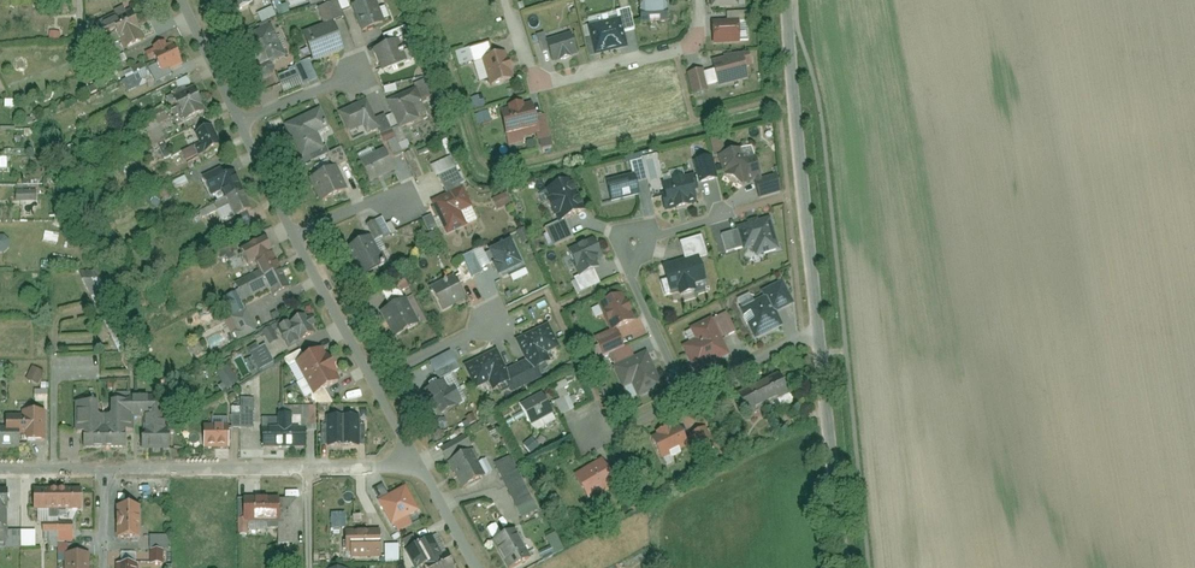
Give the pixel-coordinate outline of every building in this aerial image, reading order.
[(354,30),(384,19),(377,0),(357,0),(344,5),(354,30)] [(629,19),(658,18),(657,0),(628,0),(629,19)] [(575,16),(583,53),(619,45),(616,29),(623,28),(618,6),(575,16)] [(136,34),(123,7),(106,15),(119,42),(136,34)] [(119,42),(106,15),(89,24),(101,50),(119,42)] [(711,20),(712,41),(745,40),(744,19),(711,20)] [(339,49),(328,20),(296,32),(307,61),(339,49)] [(270,63),(284,57),(270,27),(245,39),(259,68),(256,69),(259,76),(264,78),(271,75),(273,69),(270,63)] [(574,50),(567,29),(537,39),(544,60),(574,50)] [(397,37),(367,49),(375,71),(406,60),(397,37)] [(162,40),(142,49),(148,62),(168,53),(162,40)] [(476,56),(484,86),(512,78),(503,48),(476,56)] [(698,60),(703,86),(736,79),(733,65),(740,64),(737,51),(698,60)] [(168,53),(148,62),(154,76),(174,67),(168,53)] [(123,54),(110,59),(113,66),(126,60),(123,54)] [(308,60),(275,74),(283,93),(316,79),(308,60)] [(141,63),(121,71),(125,79),(121,81),(126,92),(141,85),(138,79),(146,76),(141,63)] [(380,93),(390,121),(409,114),(404,101),(414,97),(408,82),(380,93)] [(186,84),(162,95),(169,109),(193,99),(186,84)] [(473,107),(485,104),(482,94),(471,97),(473,107)] [(359,133),(379,124),(366,96),(332,111),(342,133),(356,127),(359,133)] [(193,99),(169,109),(175,123),(199,113),(193,99)] [(494,117),(501,141),(541,130),(533,104),(524,106),(522,99),(508,103),(510,112),(494,117)] [(275,123),(292,161),(317,150),(310,134),(323,128),(313,106),(275,123)] [(478,123),(490,120),(487,111),(475,115),(478,123)] [(157,125),(167,120),(164,112),(138,125),(149,146),(164,139),(157,125)] [(211,123),(186,135),(195,153),(220,142),(211,123)] [(401,132),(394,136),(397,144),(405,140),(401,132)] [(409,148),(406,141),(397,145),(392,134),(383,138),(392,156),(409,148)] [(349,151),(364,182),(389,170),(384,160),(378,147),(365,153),(362,145),(349,151)] [(184,161),(194,156),(190,147),(180,151),(184,161)] [(341,149),(328,152),(332,166),(345,163),(341,149)] [(726,149),(709,152),(713,175),(727,183),(746,179),(742,156),(727,158),(726,149)] [(297,171),(310,202),(337,190),(324,160),(297,171)] [(229,170),(208,180),(217,200),(238,190),(229,170)] [(621,172),(590,180),(597,203),(627,194),(621,172)] [(683,174),(644,181),(650,210),(689,203),(683,174)] [(536,190),(550,221),(580,207),(566,176),(536,190)] [(15,186),(15,201),(36,200),(35,185),(15,186)] [(466,207),(457,186),(424,201),(439,233),(460,224),(454,212),(466,207)] [(238,190),(217,200),(227,219),(247,209),(238,190)] [(496,211),(510,203),(504,193),(490,201),(496,211)] [(422,220),(427,232),(436,228),(430,216),(422,220)] [(723,226),(730,249),(739,247),(741,255),(766,247),(756,216),(723,226)] [(549,248),(573,236),(564,218),(543,228),(546,233),(543,235),(549,248)] [(45,231),(45,239),(56,239),(57,232),(45,231)] [(349,271),(378,257),(366,234),(337,248),(349,271)] [(8,252),(7,235),(0,236),(0,252),(8,252)] [(232,337),(252,327),(239,301),(261,290),(264,297),(285,286),(259,235),(230,249),(240,267),(246,264),(254,279),(216,298),(231,329),(229,330),(232,337)] [(560,249),(572,277),(599,266),(587,238),(560,249)] [(525,270),(512,244),(486,256),(498,282),(525,270)] [(482,274),(480,268),(486,265),(481,249),(462,256),(469,278),(482,274)] [(707,292),(698,259),(664,269),(667,281),(662,282),(665,295),(680,291),(681,295),(694,291),(695,295),(707,292)] [(89,278),(84,279),(89,297),(104,293),(97,270),(87,272),(89,278)] [(462,300),(449,274),(425,286),(438,312),(462,300)] [(399,276),(371,289),(392,333),(420,320),(399,276)] [(751,297),(727,309),(742,337),(767,324),(761,312),(780,302),(769,281),(748,292),(751,297)] [(617,291),(591,303),(603,331),(630,319),(617,291)] [(282,351),(309,336),(296,312),(269,327),(282,351)] [(682,340),(669,346),(680,371),(720,352),(702,315),(676,327),(682,340)] [(542,322),(506,339),(524,374),(547,363),(541,351),(553,345),(542,322)] [(250,376),(274,366),(265,345),(257,348),(256,344),(247,348),(251,357),(243,360),(250,376)] [(290,359),(298,377),(328,363),(319,345),(290,359)] [(456,365),(467,387),(481,381),(486,392),(507,382),(491,349),(456,365)] [(644,349),(607,366),(616,387),(625,383),(632,398),(660,385),(644,349)] [(413,389),(426,415),(452,401),(447,392),(452,390),(444,375),(454,370),(444,350),(422,361),(432,380),(413,389)] [(298,377),(307,394),(336,380),(328,363),(298,377)] [(225,390),(238,383),(228,364),(215,372),(225,390)] [(765,372),(741,384),(752,406),(777,394),(765,372)] [(564,382),(554,385),(559,400),(554,401),(559,415),(574,410),(564,382)] [(741,384),(717,397),(728,419),(752,406),(741,384)] [(512,404),(526,432),(551,421),(537,392),(512,404)] [(66,401),(66,432),(74,432),(74,448),(121,448),(121,415),(135,415),(135,449),(165,449),(165,431),(159,431),(159,403),(148,403),(148,394),(106,393),(106,414),(96,414),(96,401),(66,401)] [(238,399),(239,407),(229,407),(231,428),(254,427),(252,398),(238,399)] [(14,441),(39,441),(39,410),(16,410),(16,415),(0,415),(0,449),(14,449),(14,441)] [(687,462),(707,453),(689,411),(649,428),(660,453),(679,444),(687,462)] [(254,426),(255,446),(298,445),(298,426),(287,427),(287,412),(271,412),(271,426),(254,426)] [(338,447),(356,446),(356,413),(337,414),(338,447)] [(320,447),(338,447),(337,414),(319,414),(320,447)] [(224,448),(223,423),(196,424),(196,448),(224,448)] [(484,475),(463,434),(434,448),(455,490),(484,475)] [(532,439),(524,446),(530,453),(537,446),(532,439)] [(506,456),(490,464),(517,517),(533,509),(506,456)] [(594,458),(564,476),(580,502),(610,484),(594,458)] [(391,526),(417,512),(405,490),(389,498),(383,486),(373,491),(391,526)] [(27,510),(52,510),(52,487),(27,487),(27,510)] [(52,510),(76,510),(77,487),(52,487),(52,510)] [(238,520),(273,521),(273,545),(292,546),(293,498),(238,498),(238,520)] [(107,506),(107,539),(139,539),(139,505),(107,506)] [(329,513),(329,529),(344,529),(345,513),(329,513)] [(40,533),(50,533),(50,543),(73,542),(72,526),(40,528),(40,533)] [(499,567),(512,567),(535,557),(521,526),(487,542),(499,567)] [(373,528),(338,529),(339,558),(375,557),(373,528)] [(555,532),(545,537),(551,550),(539,555),(542,561),(563,550),(555,532)] [(148,550),(168,550),(168,536),(148,536),(148,550)] [(430,536),(416,543),(428,565),(423,567),(447,567),(430,536)] [(383,546),(383,562),(398,562),(398,546),(383,546)] [(162,550),(153,551),(153,565),(163,565),(162,550)] [(84,553),(57,553),(57,567),(84,567),(84,553)]
